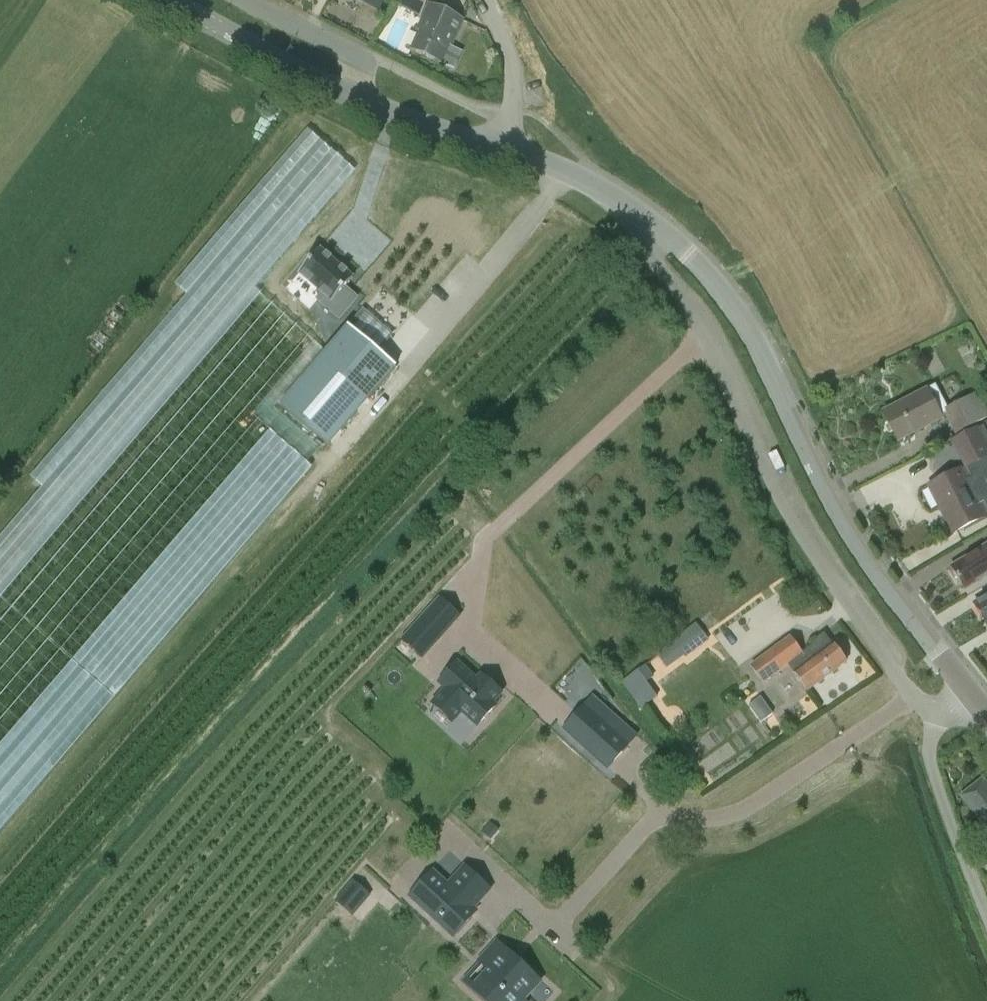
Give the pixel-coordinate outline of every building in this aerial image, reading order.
[(379,10),(384,0),(361,0),(379,10)] [(397,5),(420,17),(429,0),(400,0),(397,5)] [(441,62),(460,19),(431,6),(412,50),(441,62)] [(339,319),(358,297),(346,286),(354,277),(321,248),(299,273),(321,292),(316,298),(339,319)] [(356,425),(417,352),(379,324),(321,396),(356,425)] [(942,418),(940,416),(927,389),(883,411),(898,440),(942,418)] [(944,414),(955,436),(986,420),(986,389),(943,412),(944,414)] [(951,443),(964,467),(961,469),(928,486),(953,532),(985,516),(986,515),(986,434),(983,426),(951,443)] [(982,548),(951,567),(965,589),(986,575),(986,545),(982,548)] [(974,604),(986,626),(986,596),(974,604)] [(458,615),(440,599),(403,642),(421,658),(458,615)] [(674,642),(656,655),(667,670),(685,656),(686,658),(709,641),(695,624),(673,641),(674,642)] [(812,646),(802,653),(790,636),(750,666),(764,684),(789,666),(808,690),(846,662),(833,645),(824,633),(809,643),(812,646)] [(451,724),(461,714),(475,728),(496,706),(493,703),(501,694),(488,682),(483,686),(457,662),(438,682),(444,688),(429,704),(451,724)] [(643,708),(658,697),(648,683),(656,677),(647,665),(623,682),(643,708)] [(628,745),(584,706),(564,728),(608,768),(628,745)] [(983,778),(961,796),(986,830),(986,784),(983,778)] [(447,882),(433,869),(408,896),(450,934),(491,889),(464,864),(447,882)] [(353,882),(336,901),(351,914),(368,894),(353,882)] [(519,964),(515,970),(490,949),(479,962),(489,971),(487,973),(473,988),(489,1000),(494,996),(499,1000),(527,1000),(521,996),(536,979),(519,964)]
